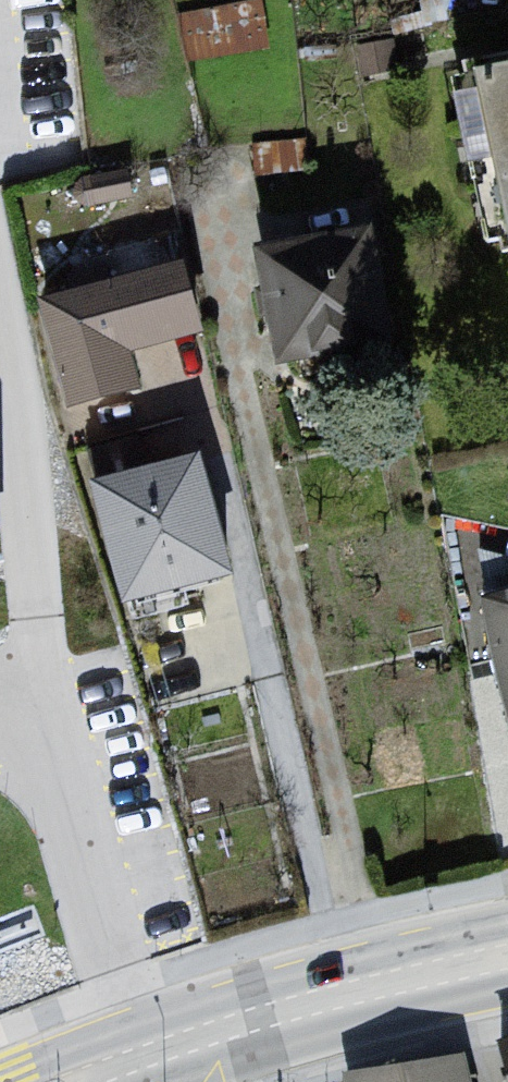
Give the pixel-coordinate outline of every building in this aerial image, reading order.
[(505,252),(507,251),(507,65),(461,73),(505,252)] [(385,236),(279,254),(302,364),(410,352),(385,236)] [(44,312),(74,408),(152,400),(141,358),(214,337),(190,272),(44,312)] [(202,449),(91,479),(124,599),(234,569),(202,449)] [(480,598),(507,711),(507,591),(480,598)] [(493,1041),(503,1081),(507,1081),(507,1039),(493,1041)] [(337,1076),(338,1081),(477,1081),(473,1058),(337,1076)]
